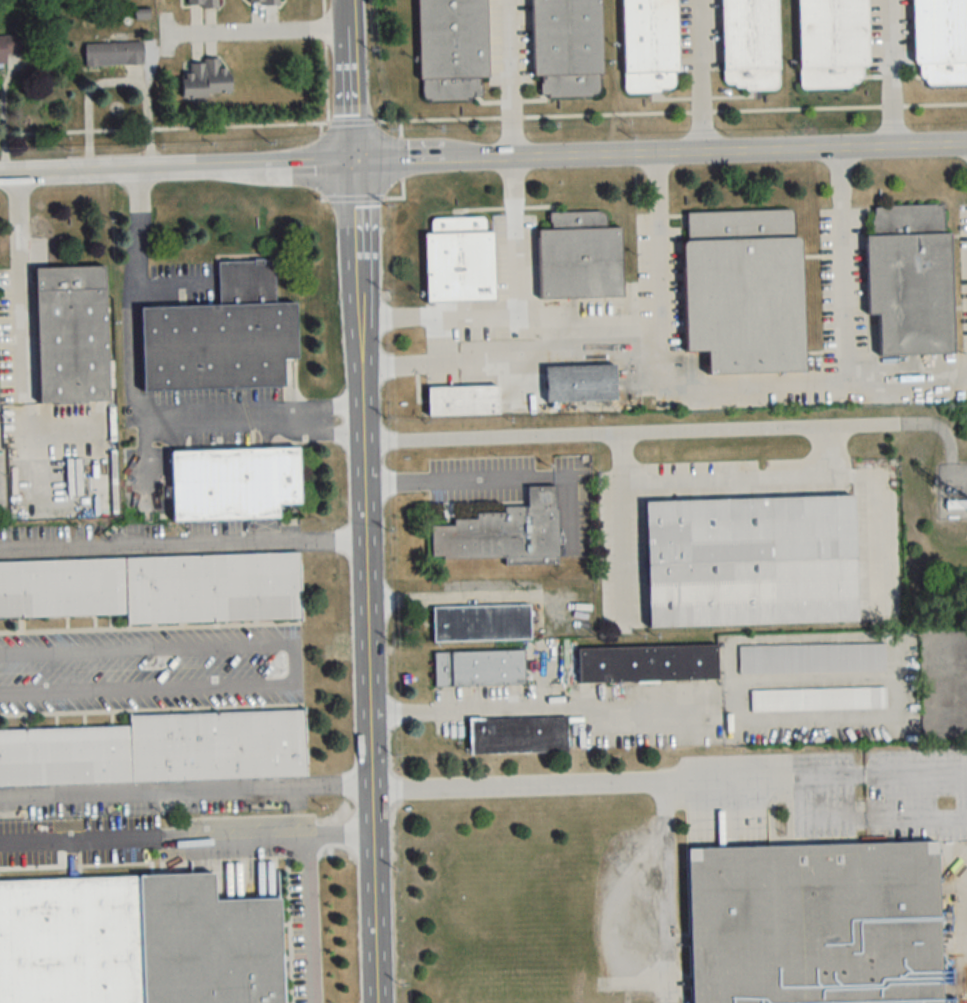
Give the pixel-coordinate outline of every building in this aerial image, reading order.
[(419,78),(487,77),(486,0),(418,0),(419,78)] [(533,75),(541,75),(541,96),(601,95),(600,0),(532,0),(533,75)] [(623,91),(678,90),(676,0),(622,0),(623,91)] [(722,89),(779,88),(777,0),(721,0),(722,89)] [(799,88),(868,86),(866,0),(797,0),(799,88)] [(913,65),(921,65),(921,85),(966,84),(966,0),(912,0),(913,65)] [(5,71),(4,53),(29,52),(28,34),(0,36),(0,72),(5,71)] [(143,64),(142,42),(84,44),(85,66),(143,64)] [(230,64),(221,65),(220,59),(190,60),(190,73),(181,74),(182,96),(230,95),(230,64)] [(865,236),(867,315),(877,315),(878,355),(953,353),(950,233),(944,233),(943,205),(872,207),(873,236),(865,236)] [(800,237),(794,238),(793,210),(683,212),(686,351),(707,351),(708,374),(803,372),(800,237)] [(538,230),(539,299),(622,297),(620,227),(606,228),(605,212),(549,213),(550,230),(538,230)] [(494,300),(492,231),(484,231),(484,217),(430,218),(431,234),(424,234),(426,302),(494,300)] [(142,391),(284,388),(284,356),(292,356),(291,303),(275,304),(274,260),(217,261),(218,305),(140,306),(142,391)] [(38,403),(107,401),(104,266),(35,268),(38,403)] [(546,401),(616,401),(615,365),(545,366),(546,401)] [(427,386),(427,415),(498,414),(498,386),(427,386)] [(172,521),(279,518),(278,505),(300,504),(298,448),(170,451),(172,521)] [(556,486),(527,486),(527,507),(503,507),(503,513),(475,513),(475,519),(453,519),(454,525),(431,526),(431,558),(505,558),(505,564),(557,563),(556,486)] [(648,627),(857,622),(854,496),(645,500),(648,627)] [(126,615),(126,623),(301,619),(300,555),(0,563),(0,618),(126,615)] [(530,640),(529,605),(433,606),(433,641),(530,640)] [(578,648),(579,682),(717,679),(716,645),(578,648)] [(884,673),(884,645),(738,645),(738,673),(884,673)] [(435,686),(524,685),(523,651),(434,652),(435,686)] [(750,690),(751,711),(886,710),(886,688),(750,690)] [(129,728),(0,731),(0,787),(306,779),(304,710),(129,715),(129,728)] [(566,718),(469,719),(469,753),(566,752),(566,718)] [(692,1002),(953,1002),(952,974),(942,974),(938,841),(687,849),(692,1002)] [(280,899),(214,901),(213,874),(0,880),(0,1002),(282,1002),(280,899)]
